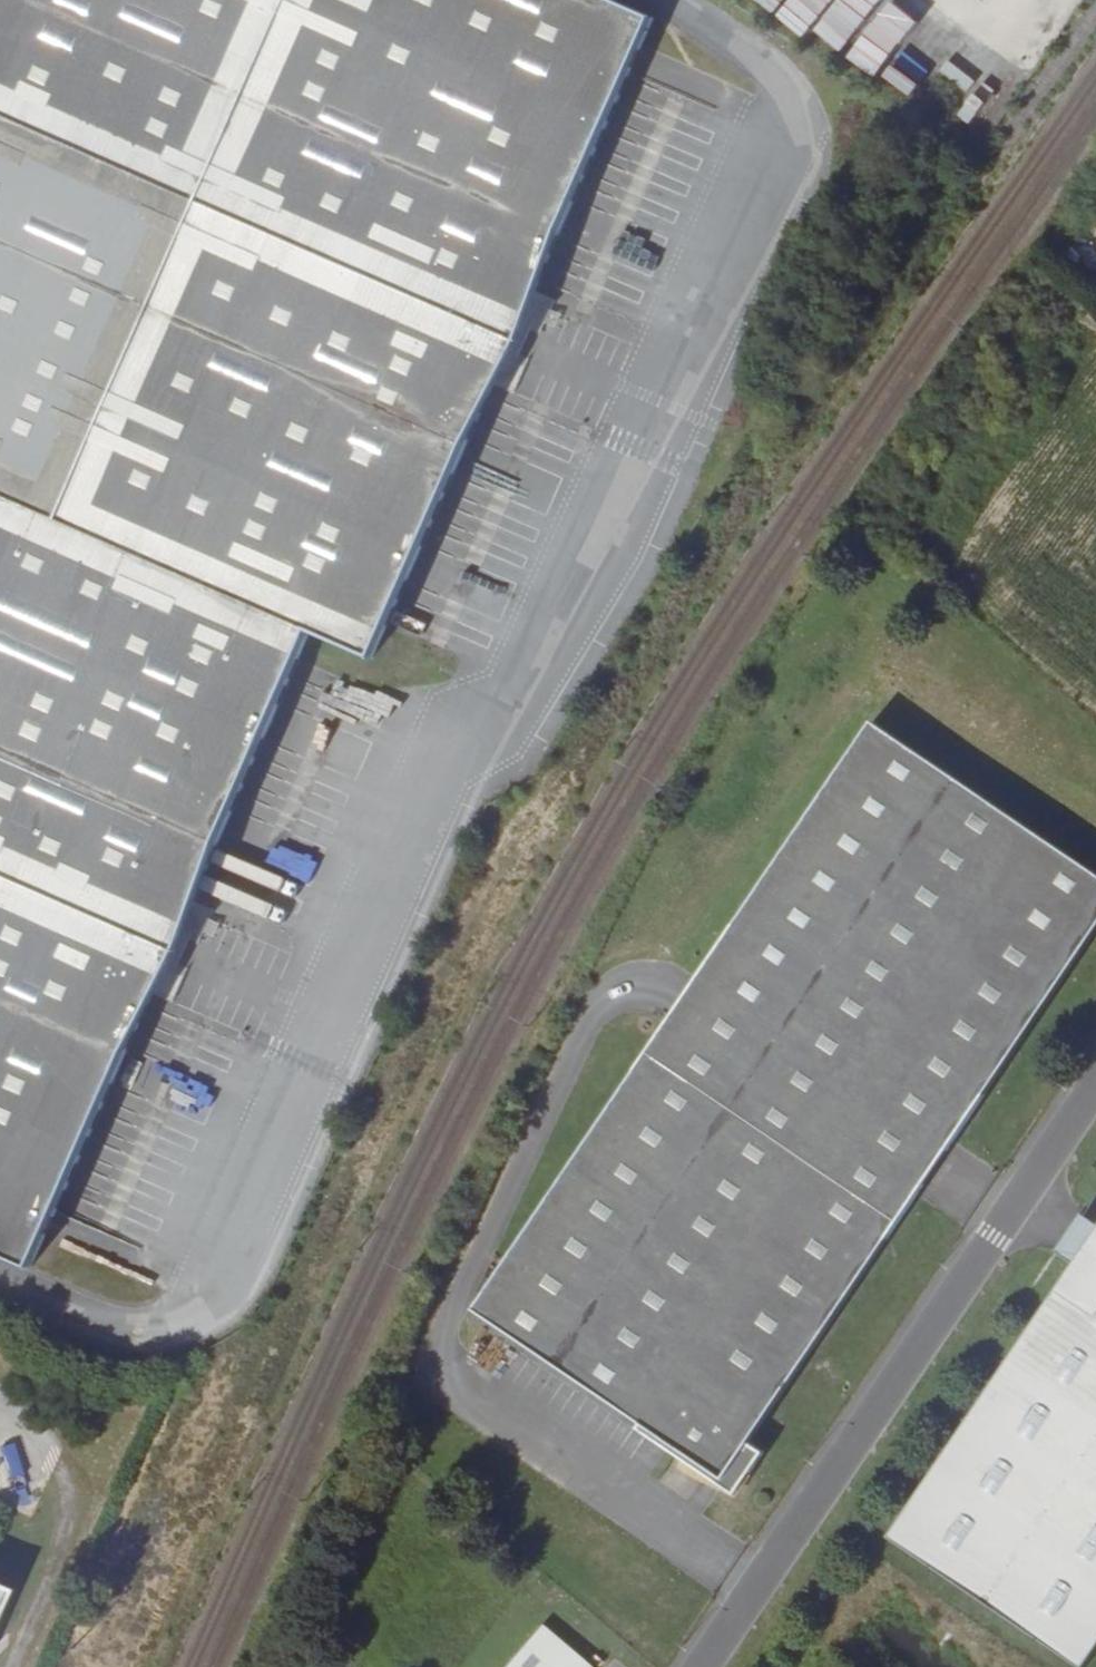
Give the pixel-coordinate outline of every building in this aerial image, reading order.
[(40,1263),(314,624),(383,654),(661,13),(631,0),(0,0),(0,1246),(40,1263)] [(475,1310),(643,1423),(638,1429),(736,1496),(765,1453),(750,1443),(1095,932),(1095,874),(872,722),(475,1310)] [(207,1113),(216,1089),(187,1078),(178,1102),(207,1113)] [(890,1537),(1081,1666),(1086,1666),(1095,1653),(1095,1234),(890,1537)] [(12,1592),(0,1586),(0,1618),(12,1592)] [(508,1666),(594,1666),(544,1625),(508,1666)]
